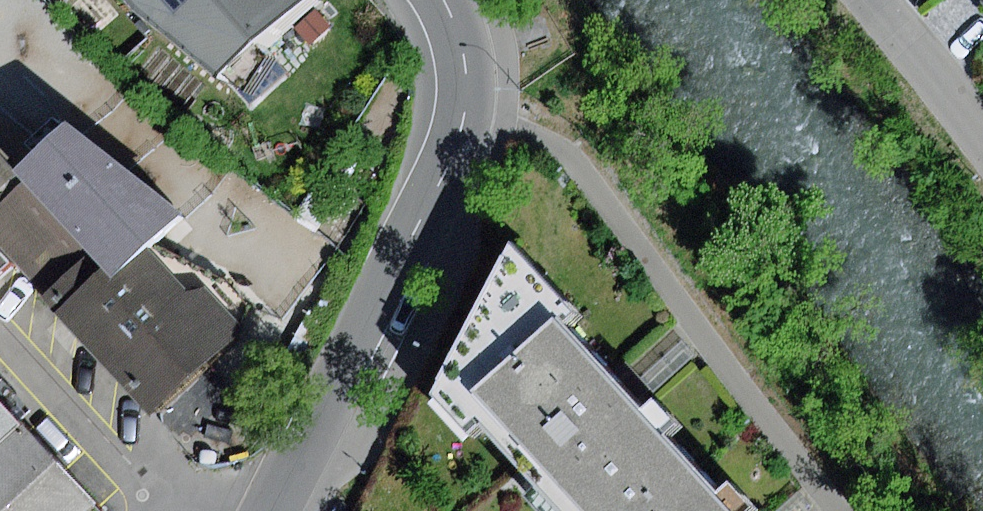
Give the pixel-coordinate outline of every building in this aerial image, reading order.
[(162,28),(230,80),(320,2),(318,0),(135,0),(162,28)] [(146,247),(183,213),(65,122),(16,170),(26,181),(113,277),(146,247)] [(26,181),(16,170),(0,153),(0,205),(26,181)] [(26,181),(0,205),(0,240),(152,411),(245,330),(207,289),(186,291),(146,247),(113,277),(26,181)] [(563,510),(645,510),(694,468),(620,386),(567,327),(580,317),(510,242),(431,395),(467,434),(481,421),(563,510)] [(11,264),(0,252),(0,275),(11,264)] [(21,423),(0,401),(0,442),(21,423)] [(95,504),(21,423),(0,442),(0,510),(88,510),(95,504)] [(694,468),(645,510),(733,510),(694,468)]
